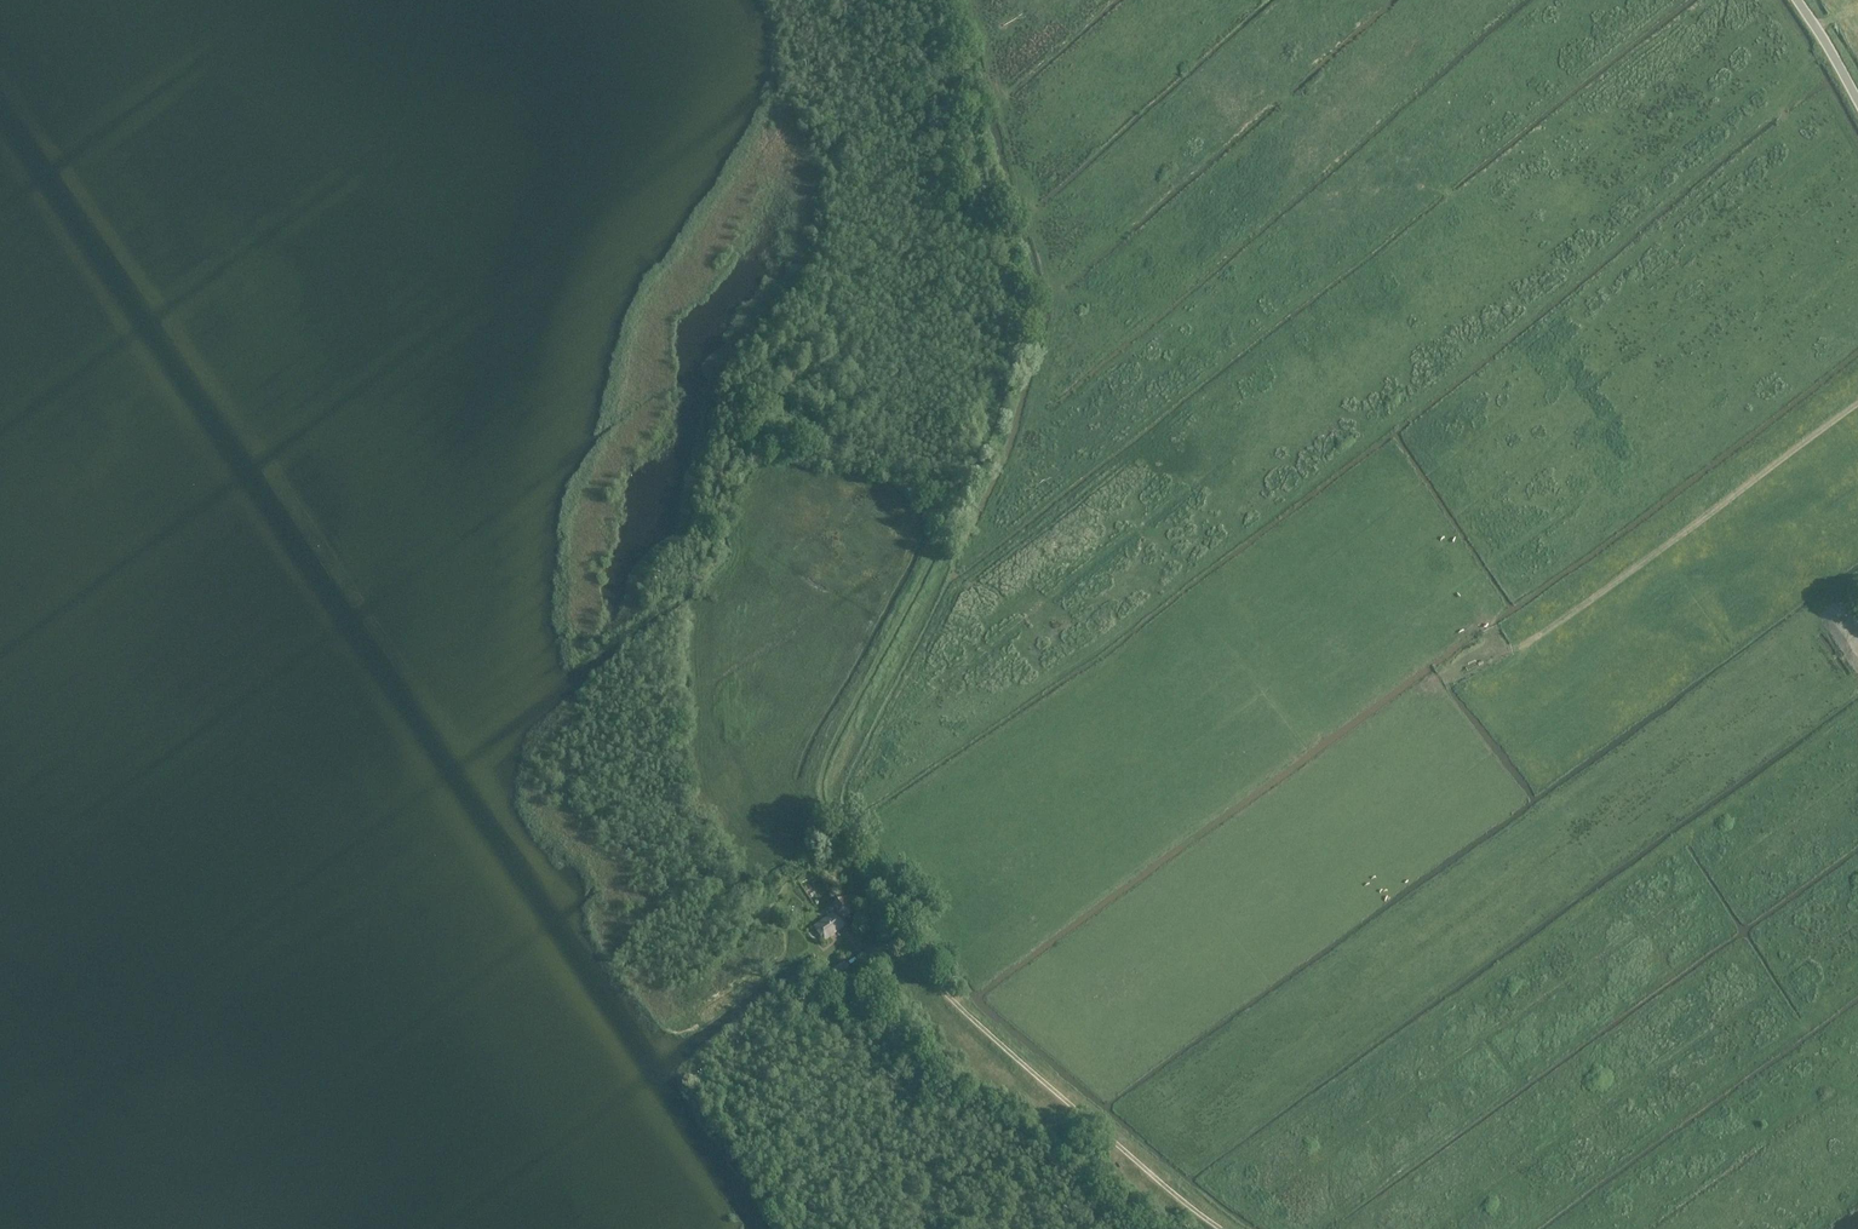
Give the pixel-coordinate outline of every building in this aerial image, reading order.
[(843,923),(854,916),(842,900),(831,908),(836,915),(834,917),(833,915),(814,927),(823,940),(844,925),(843,923)] [(837,975),(846,968),(843,963),(833,971),(837,975)] [(838,990),(846,985),(840,977),(832,983),(838,990)]
